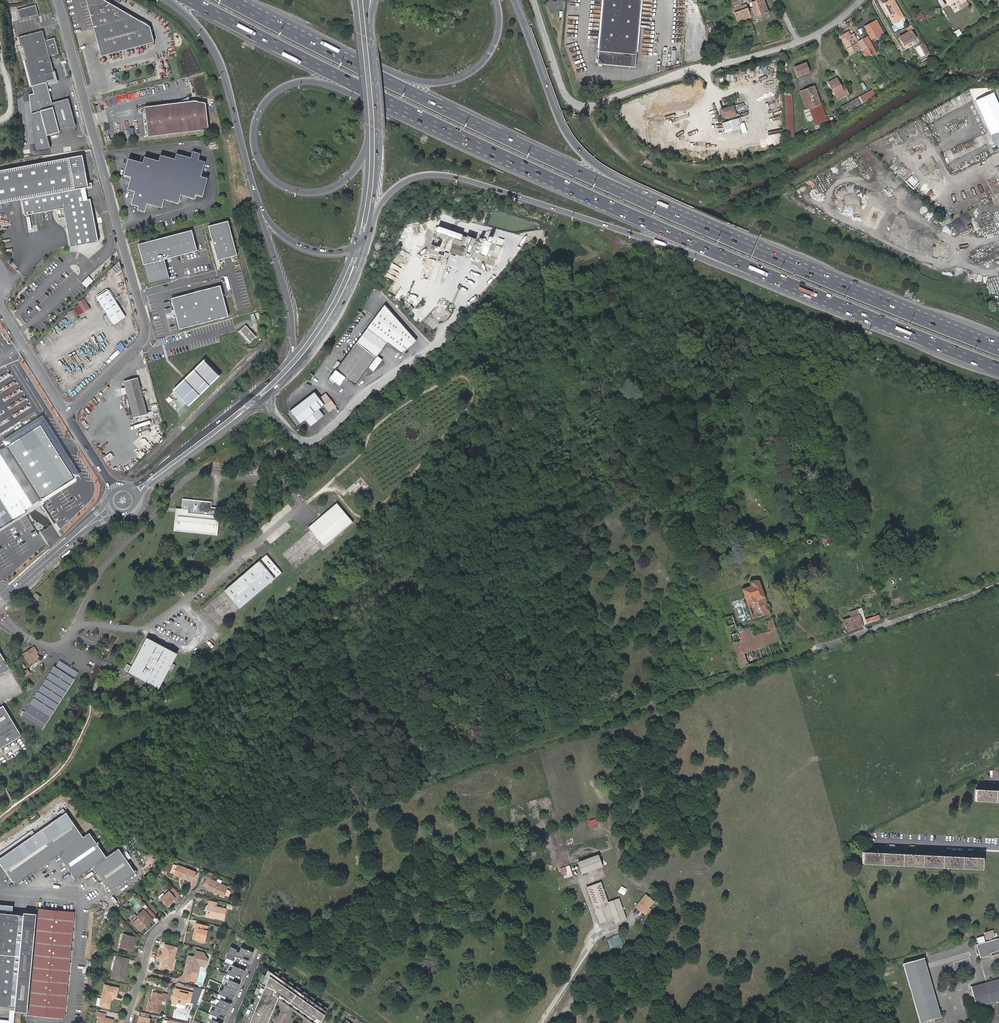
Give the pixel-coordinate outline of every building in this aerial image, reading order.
[(101,56),(153,43),(150,27),(103,0),(88,0),(87,1),(87,2),(87,3),(87,4),(87,5),(87,6),(101,56)] [(597,59),(602,64),(635,68),(641,0),(603,0),(597,59)] [(755,15),(762,12),(763,12),(764,11),(765,10),(761,0),(754,0),(749,2),(752,7),(755,15)] [(894,21),(903,17),(894,0),(888,0),(883,2),(890,15),(894,21)] [(35,5),(17,10),(20,19),(38,15),(35,5)] [(743,5),(738,7),(733,9),(731,9),(735,20),(747,15),(748,18),(752,16),(749,8),(745,10),(743,5)] [(935,7),(923,13),(927,20),(938,13),(935,7)] [(918,8),(912,12),(916,21),(923,17),(918,8)] [(864,26),(865,28),(869,36),(870,36),(877,33),(882,30),(877,22),(876,20),(864,26)] [(910,30),(898,36),(903,44),(914,38),(910,30)] [(21,47),(22,47),(26,62),(25,63),(31,86),(46,82),(55,80),(49,56),(58,54),(54,38),(45,41),(42,31),(18,37),(21,47)] [(864,55),(869,53),(863,40),(857,43),(858,44),(855,45),(850,37),(848,33),(840,37),(842,41),(850,55),(861,50),(864,55)] [(863,40),(869,53),(874,51),(867,38),(863,40)] [(798,77),(809,72),(805,63),(794,68),(798,77)] [(839,86),(838,83),(836,79),(828,83),(834,95),(842,92),(839,86)] [(46,82),(31,86),(34,94),(30,95),(36,151),(51,149),(48,137),(60,133),(59,130),(76,127),(68,100),(52,103),(48,87),(46,82)] [(802,90),(812,116),(823,112),(814,86),(802,90)] [(812,116),(802,90),(799,92),(806,109),(804,110),(808,121),(813,119),(812,116)] [(843,112),(870,97),(866,91),(840,107),(843,112)] [(791,94),(784,95),(786,138),(793,137),(791,94)] [(193,101),(143,107),(147,137),(206,130),(203,103),(193,101)] [(727,117),(730,116),(735,115),(733,107),(721,111),(723,118),(727,117)] [(823,112),(812,116),(813,119),(814,123),(826,119),(823,112)] [(728,140),(739,137),(738,134),(744,133),(741,118),(724,122),(728,140)] [(133,138),(132,130),(121,133),(122,140),(133,138)] [(125,158),(121,175),(128,177),(125,189),(132,191),(129,204),(137,206),(135,210),(143,212),(145,204),(160,208),(162,199),(177,203),(179,194),(193,198),(194,194),(201,196),(206,177),(199,175),(203,160),(197,159),(198,152),(191,150),(189,156),(174,153),(173,158),(158,154),(156,160),(142,156),(140,162),(125,158)] [(23,200),(81,188),(87,188),(82,157),(0,172),(0,203),(23,200)] [(81,188),(23,200),(26,214),(47,210),(64,207),(72,247),(99,241),(97,231),(91,199),(83,200),(83,196),(81,188)] [(961,216),(951,220),(956,232),(966,228),(961,216)] [(228,221),(209,226),(218,261),(237,255),(228,221)] [(462,236),(443,230),(442,234),(454,238),(461,240),(462,236)] [(192,231),(139,245),(150,285),(170,279),(164,260),(198,252),(192,231)] [(486,239),(480,237),(475,252),(481,254),(486,239)] [(454,238),(452,245),(461,247),(463,241),(461,240),(454,238)] [(461,247),(452,245),(450,252),(462,256),(464,249),(461,247)] [(121,269),(119,261),(109,271),(114,276),(121,269)] [(122,272),(121,269),(114,276),(116,278),(122,272)] [(88,287),(94,279),(89,276),(83,283),(88,287)] [(221,286),(171,299),(180,331),(229,317),(221,286)] [(96,298),(114,325),(126,317),(108,290),(96,298)] [(73,308),(78,316),(90,309),(84,299),(78,303),(79,305),(73,308)] [(384,307),(356,343),(352,348),(336,370),(335,370),(329,378),(328,380),(328,382),(331,384),(332,384),(333,382),(339,386),(345,379),(355,386),(363,374),(365,372),(368,368),(373,372),(382,360),(377,356),(387,344),(400,355),(415,342),(384,307)] [(73,322),(79,319),(73,310),(68,313),(73,322)] [(256,338),(245,327),(238,333),(249,345),(256,338)] [(206,359),(173,390),(189,407),(222,375),(206,359)] [(126,393),(131,410),(127,410),(128,413),(129,413),(129,415),(132,414),(133,418),(147,414),(138,378),(124,381),(125,387),(126,393)] [(314,393),(290,411),(300,424),(305,420),(310,426),(323,416),(318,410),(324,406),(329,412),(335,407),(324,394),(319,399),(314,393)] [(0,451),(0,471),(24,510),(40,500),(74,479),(41,426),(7,446),(0,451)] [(26,512),(24,510),(0,472),(0,529),(26,512)] [(182,506),(179,506),(177,528),(216,532),(218,515),(215,515),(216,508),(210,507),(201,506),(202,501),(201,501),(197,501),(183,499),(182,506)] [(330,523),(339,534),(353,523),(336,504),(326,512),(330,516),(329,517),(332,521),(330,523)] [(177,528),(179,506),(177,505),(175,530),(218,535),(220,515),(218,515),(216,532),(177,528)] [(325,547),(339,534),(330,523),(332,521),(329,517),(330,516),(326,512),(308,527),(325,547)] [(828,535),(821,537),(824,546),(831,544),(828,535)] [(267,555),(225,591),(240,608),(282,572),(278,568),(276,566),(267,555)] [(750,582),(751,587),(742,590),(753,620),(771,613),(761,583),(760,584),(759,579),(750,582)] [(889,616),(926,604),(925,600),(889,612),(890,613),(888,614),(889,616)] [(850,615),(850,617),(859,615),(863,625),(866,624),(862,611),(858,612),(850,615)] [(740,667),(783,653),(772,620),(758,625),(761,633),(740,640),(738,632),(732,615),(723,618),(740,667)] [(850,617),(843,620),(847,630),(863,625),(859,615),(850,617)] [(132,665),(129,671),(160,687),(169,669),(173,671),(176,665),(173,663),(177,654),(166,648),(167,645),(160,641),(159,644),(147,638),(132,665)] [(36,655),(32,649),(23,655),(29,665),(39,659),(36,655)] [(10,670),(0,654),(0,676),(10,670)] [(57,660),(53,667),(74,680),(78,674),(57,660)] [(74,680),(53,667),(24,712),(24,713),(21,717),(41,730),(44,726),(45,726),(74,680)] [(3,706),(0,708),(0,750),(21,737),(3,706)] [(984,790),(975,790),(974,801),(998,802),(998,790),(987,790),(984,790)] [(0,859),(0,864),(15,886),(58,856),(75,880),(94,867),(111,892),(136,875),(118,850),(106,858),(89,834),(83,838),(66,814),(0,859)] [(878,852),(874,852),(863,852),(862,862),(982,869),(982,858),(971,857),(968,857),(954,857),(951,856),(934,855),(931,855),(914,854),(911,854),(895,853),(892,853),(878,852)] [(598,855),(577,862),(581,874),(602,867),(598,855)] [(182,877),(182,878),(193,883),(196,873),(178,866),(174,875),(180,878),(180,876),(182,877)] [(218,894),(218,895),(224,898),(229,888),(212,880),(212,879),(208,877),(204,887),(208,889),(207,890),(216,894),(216,893),(218,894)] [(600,882),(586,887),(599,924),(613,919),(614,924),(626,919),(618,898),(608,902),(600,882)] [(627,889),(621,886),(618,892),(624,895),(627,889)] [(167,907),(174,902),(173,900),(176,898),(170,891),(161,899),(167,907)] [(635,906),(641,911),(640,912),(645,916),(651,909),(649,907),(654,901),(645,894),(635,906)] [(211,907),(209,917),(225,921),(227,910),(217,908),(218,904),(210,903),(210,906),(211,907)] [(74,913),(36,909),(36,914),(23,913),(23,916),(12,915),(13,906),(0,905),(0,1007),(2,1007),(15,1008),(14,1011),(14,1012),(26,1013),(26,1015),(64,1019),(74,913)] [(156,916),(148,908),(144,911),(152,920),(156,916)] [(144,911),(144,910),(132,921),(139,930),(145,925),(146,927),(153,920),(152,920),(144,911)] [(205,943),(209,927),(197,924),(194,940),(205,943)] [(988,938),(990,938),(994,937),(992,930),(985,931),(984,931),(984,932),(986,939),(988,938)] [(620,934),(608,939),(611,947),(624,942),(620,934)] [(132,952),(135,938),(124,935),(120,949),(132,952)] [(990,940),(989,940),(975,944),(976,948),(978,954),(979,958),(990,955),(990,953),(998,950),(998,938),(990,940)] [(166,949),(164,949),(162,959),(164,959),(162,968),(171,970),(175,952),(176,952),(177,948),(167,946),(166,949)] [(233,957),(235,953),(236,951),(229,949),(223,964),(231,967),(233,962),(231,961),(233,957)] [(243,956),(250,959),(252,954),(239,949),(237,954),(235,953),(233,957),(241,960),(243,956)] [(196,983),(200,966),(206,968),(208,960),(203,959),(205,954),(197,952),(196,956),(193,958),(189,957),(189,960),(191,961),(190,963),(188,974),(186,981),(196,983)] [(126,964),(128,964),(129,960),(116,957),(111,978),(124,981),(126,972),(124,971),(126,964)] [(913,967),(925,964),(923,958),(903,963),(920,1022),(940,1017),(937,1007),(925,1010),(919,989),(913,967)] [(931,986),(925,964),(913,967),(919,989),(931,986)] [(240,981),(244,972),(232,967),(230,972),(227,971),(226,976),(240,981)] [(314,1022),(320,1022),(324,1016),(321,1014),(322,1011),(267,973),(245,1022),(267,1022),(273,1009),(271,1008),(275,999),(277,999),(278,998),(285,1003),(286,1001),(290,1003),(288,1006),(292,1008),(294,1006),(297,1008),(296,1010),(299,1013),(301,1011),(304,1013),(303,1015),(307,1017),(308,1016),(311,1018),(310,1020),(314,1022)] [(235,992),(240,981),(226,976),(224,980),(228,981),(225,988),(235,992)] [(998,1000),(998,978),(970,986),(975,1006),(998,1000)] [(111,999),(110,999),(110,997),(113,998),(116,998),(118,989),(105,986),(102,997),(99,997),(97,1004),(100,1005),(100,1006),(109,1009),(111,999)] [(931,986),(919,989),(925,1010),(937,1007),(931,986)] [(232,1001),(235,992),(225,988),(224,987),(222,993),(219,992),(218,995),(232,1001)] [(197,1005),(203,990),(195,988),(194,994),(189,993),(188,995),(180,993),(181,990),(176,989),(172,1005),(177,1006),(178,1004),(187,1006),(187,1002),(197,1005)] [(163,995),(154,993),(152,1002),(150,1001),(148,1011),(157,1013),(159,1004),(161,1004),(162,1001),(166,1002),(168,995),(164,994),(163,995)] [(227,1012),(232,1001),(218,995),(216,999),(219,1001),(216,1007),(227,1012)] [(223,1021),(227,1012),(216,1007),(215,1007),(213,1012),(211,1011),(209,1015),(223,1021)] [(113,1020),(104,1018),(105,1015),(98,1013),(97,1017),(100,1017),(99,1022),(112,1022),(113,1020)] [(209,1015),(207,1019),(211,1021),(210,1022),(222,1022),(223,1021),(209,1015)]
